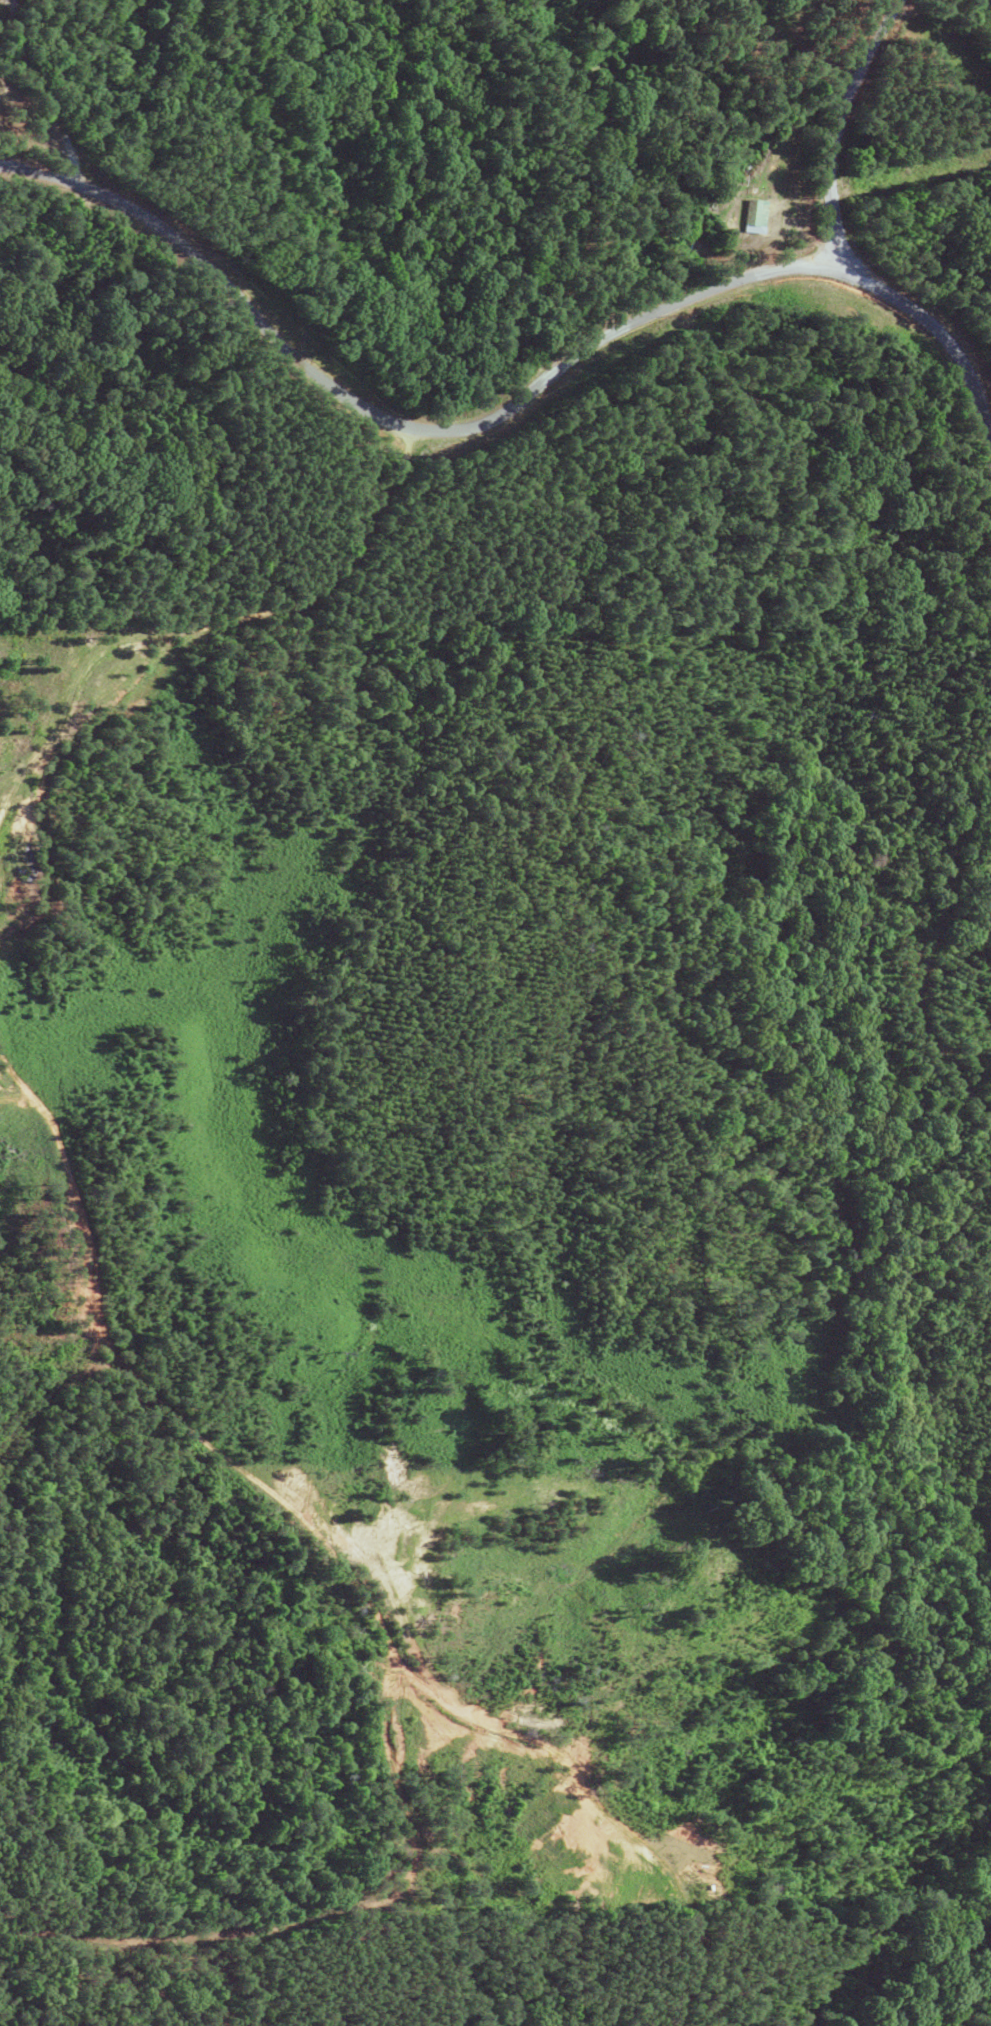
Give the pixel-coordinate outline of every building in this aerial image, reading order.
[(740,232),(761,234),(764,201),(743,199),(740,232)]
